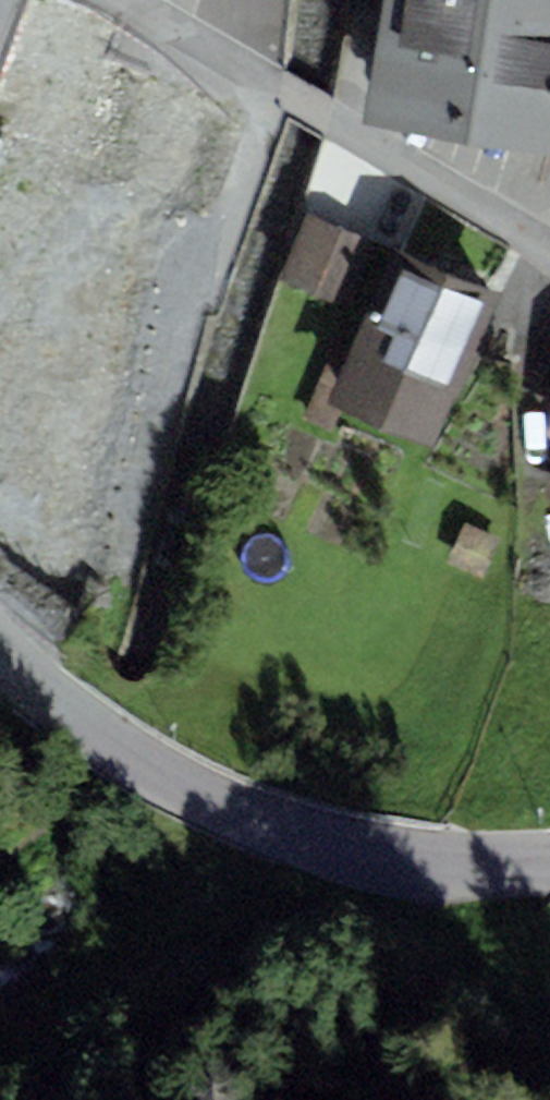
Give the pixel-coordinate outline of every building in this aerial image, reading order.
[(364,119),(549,146),(549,0),(382,0),(364,119)] [(377,243),(306,214),(278,282),(349,311),(377,243)] [(500,294),(394,248),(327,401),(433,448),(500,294)] [(0,356),(0,458),(104,487),(143,348),(13,311),(0,356)] [(499,537),(464,522),(446,564),(481,579),(499,537)]
